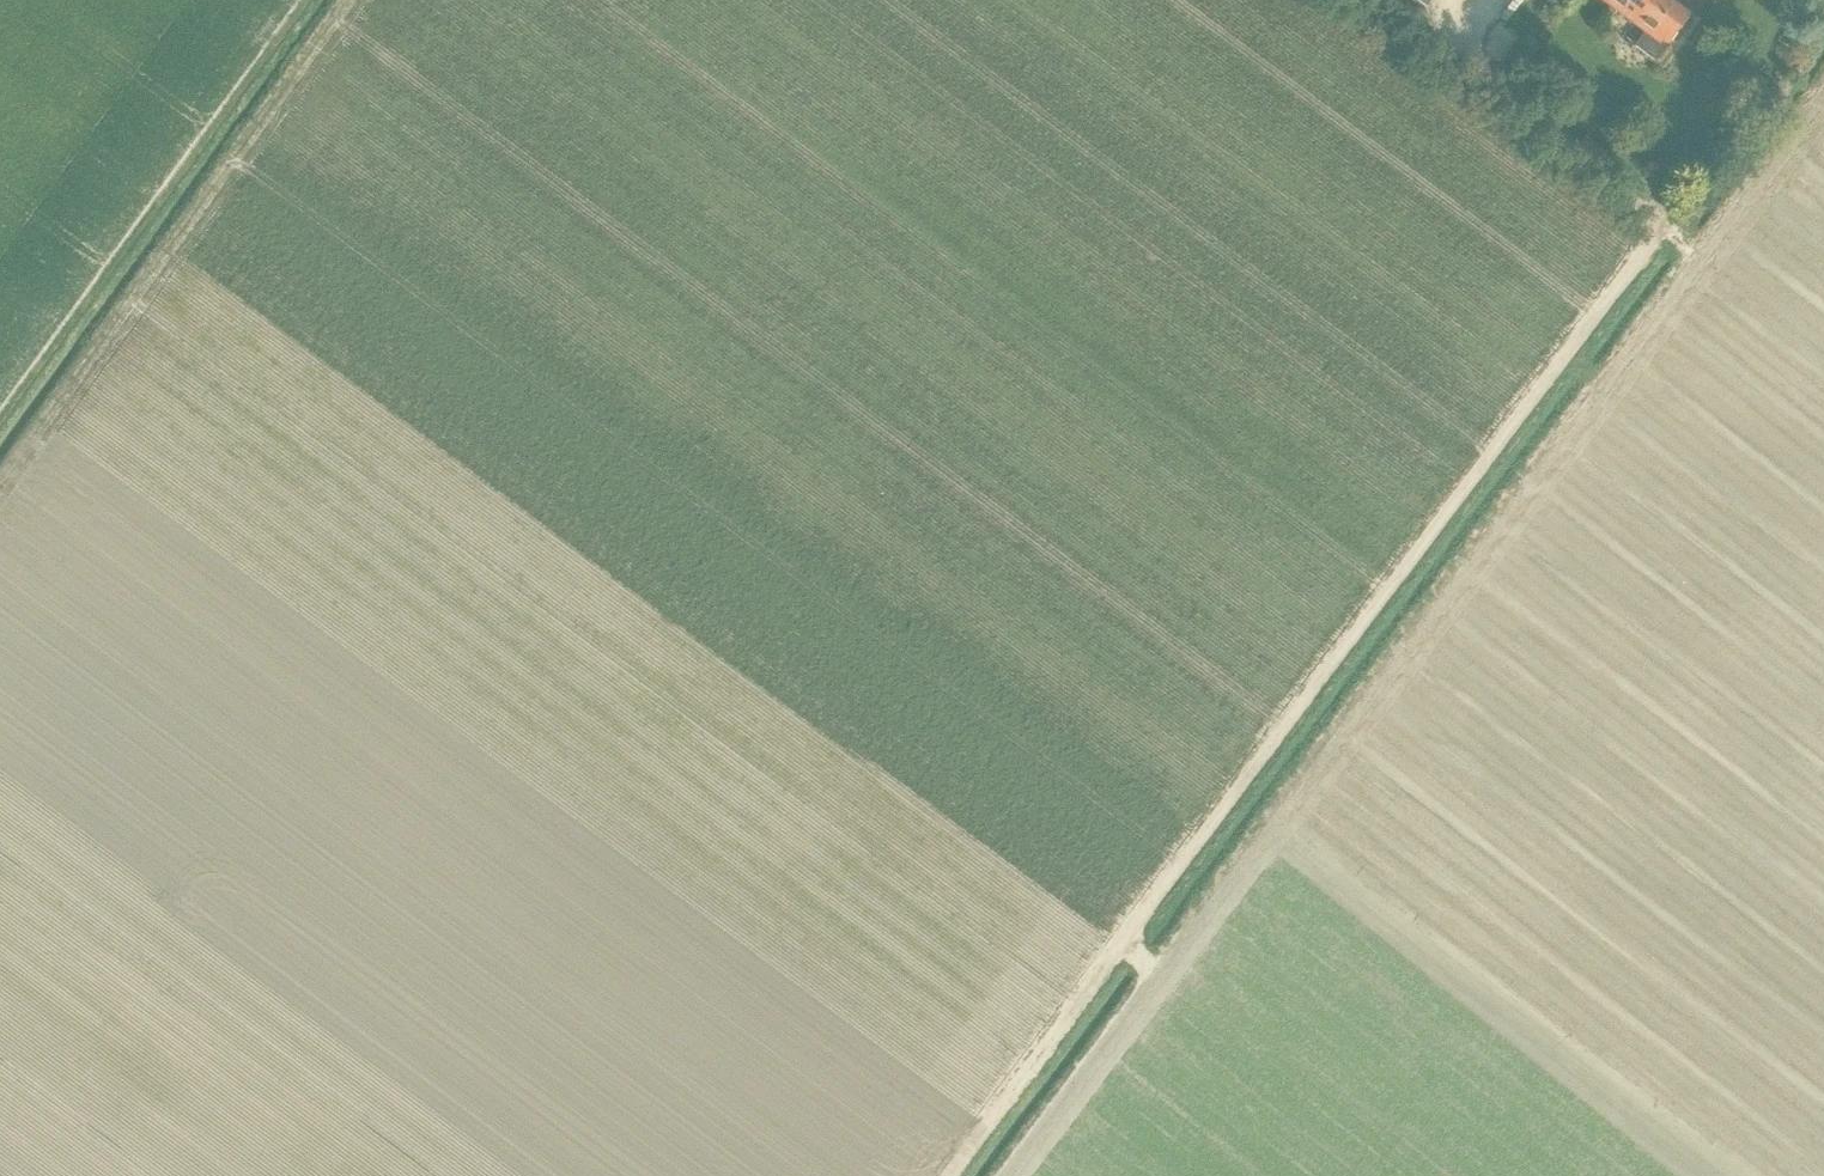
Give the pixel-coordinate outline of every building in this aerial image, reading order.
[(1673,0),(1603,0),(1645,31),(1636,44),(1657,60),(1667,47),(1668,48),(1692,14),(1673,0)]
